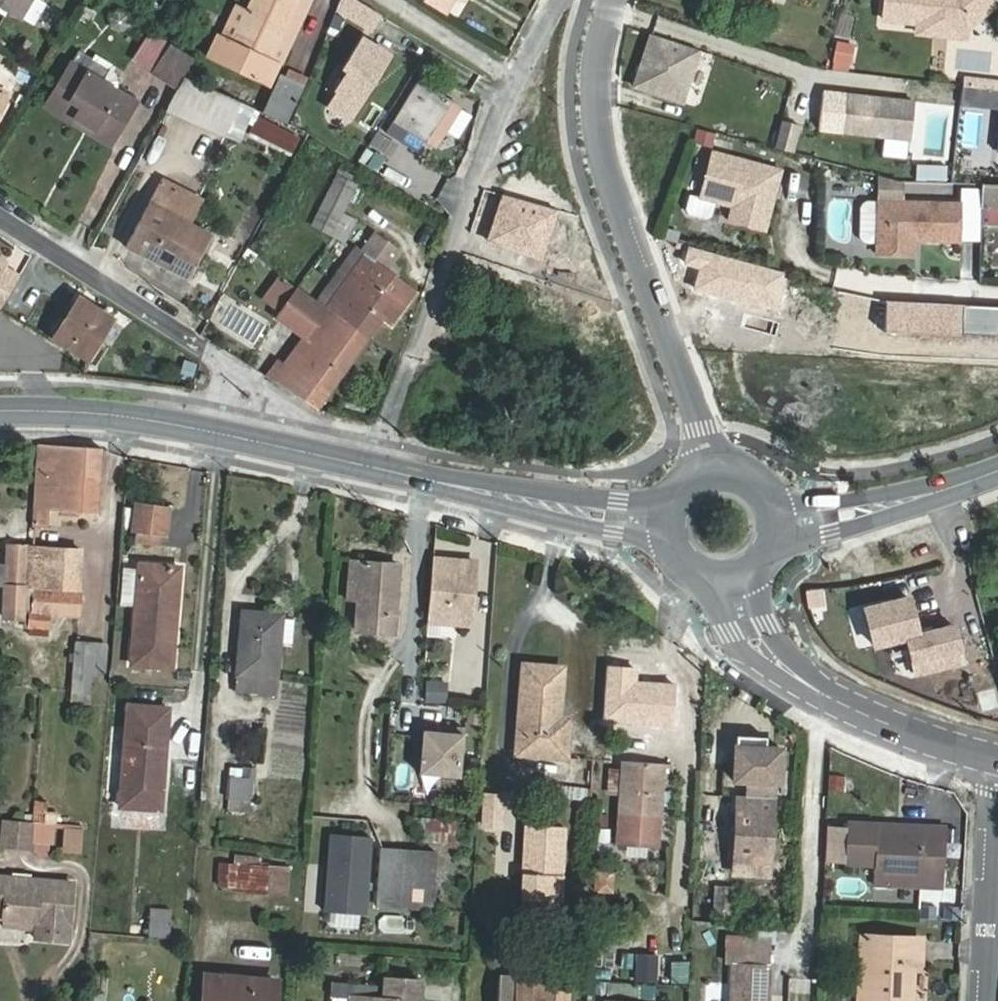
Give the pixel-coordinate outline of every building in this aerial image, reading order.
[(18,16),(27,0),(0,0),(0,5),(18,16)] [(209,60),(265,86),(277,62),(269,58),(296,0),(254,0),(234,42),(220,35),(209,60)] [(372,30),(381,16),(356,0),(340,0),(337,8),(372,30)] [(428,0),(448,12),(455,0),(428,0)] [(887,17),(922,22),(924,11),(967,16),(971,14),(977,22),(997,5),(997,0),(889,0),(887,17)] [(47,8),(43,24),(61,29),(66,14),(47,8)] [(149,32),(133,61),(152,72),(170,45),(149,32)] [(680,102),(698,50),(650,34),(633,86),(680,102)] [(335,110),(353,120),(389,54),(362,40),(346,70),(350,72),(338,94),(343,96),(335,110)] [(178,88),(195,60),(170,45),(152,72),(178,88)] [(45,107),(70,122),(73,117),(114,141),(137,103),(114,89),(117,84),(118,80),(117,76),(115,72),(80,51),(45,107)] [(287,123),(305,85),(281,76),(265,113),(287,123)] [(185,78),(169,111),(226,136),(241,102),(185,78)] [(435,126),(444,133),(460,109),(419,85),(397,121),(404,126),(426,140),(435,126)] [(963,86),(961,106),(997,110),(997,90),(963,86)] [(10,97),(0,92),(0,116),(10,97)] [(914,139),(918,102),(849,94),(844,132),(914,139)] [(226,136),(238,142),(252,107),(241,102),(226,136)] [(757,142),(774,147),(781,120),(764,116),(757,142)] [(294,150),(300,138),(259,118),(253,130),(294,150)] [(798,125),(781,120),(774,147),(791,151),(798,125)] [(426,140),(404,126),(396,138),(418,152),(426,140)] [(708,132),(690,128),(687,141),(704,146),(708,132)] [(365,149),(359,162),(379,172),(385,159),(365,149)] [(766,166),(706,150),(694,196),(714,202),(726,205),(722,219),(759,228),(771,183),(762,181),(766,166)] [(775,168),(766,166),(762,181),(771,183),(775,168)] [(313,226),(332,234),(343,214),(357,186),(337,176),(313,226)] [(189,224),(200,202),(161,182),(127,248),(188,280),(212,236),(189,224)] [(982,208),(997,208),(997,185),(983,185),(982,208)] [(710,216),(714,202),(694,196),(682,193),(679,208),(681,212),(706,219),(710,216)] [(879,201),(877,254),(914,255),(915,240),(915,235),(927,235),(927,240),(959,241),(961,203),(879,201)] [(351,219),(343,214),(332,234),(342,239),(351,219)] [(377,232),(362,250),(366,253),(326,310),(368,339),(382,319),(392,325),(417,291),(387,269),(401,251),(377,232)] [(20,277),(4,267),(6,263),(0,259),(0,310),(1,310),(20,277)] [(305,337),(285,366),(277,383),(317,409),(368,339),(326,310),(298,290),(278,318),(305,337)] [(113,319),(80,298),(53,341),(94,366),(106,347),(98,342),(113,319)] [(48,511),(98,515),(102,449),(40,446),(37,511),(48,511)] [(138,530),(162,533),(165,534),(168,510),(139,506),(136,530),(138,530)] [(36,525),(47,526),(48,511),(37,511),(36,525)] [(162,533),(138,530),(137,540),(161,543),(162,533)] [(81,591),(79,591),(81,549),(7,546),(6,566),(0,566),(0,585),(5,585),(3,617),(25,618),(24,629),(49,630),(50,614),(80,616),(81,591)] [(476,561),(435,558),(429,620),(471,624),(476,561)] [(388,564),(352,562),(351,580),(360,580),(357,632),(394,634),(397,576),(387,575),(388,564)] [(137,600),(133,664),(173,667),(180,568),(140,565),(140,569),(137,600)] [(137,600),(140,569),(124,568),(121,599),(137,600)] [(918,634),(909,597),(865,608),(874,645),(903,638),(915,673),(963,662),(954,625),(918,634)] [(244,612),(237,692),(276,695),(283,615),(244,612)] [(73,691),(89,692),(91,673),(104,674),(106,645),(77,643),(73,691)] [(559,732),(563,668),(525,665),(518,754),(567,757),(568,732),(559,732)] [(429,680),(427,698),(446,700),(447,682),(429,680)] [(72,701),(88,702),(89,692),(73,691),(72,701)] [(169,709),(129,706),(121,807),(161,810),(169,709)] [(441,732),(425,730),(422,773),(462,776),(465,728),(449,726),(448,732),(441,732)] [(625,742),(624,769),(622,792),(620,841),(658,843),(664,745),(625,742)] [(612,769),(611,792),(622,792),(624,769),(612,769)] [(739,774),(734,863),(764,864),(765,836),(772,837),(775,776),(739,774)] [(829,776),(829,790),(846,791),(846,776),(829,776)] [(252,779),(234,777),(232,800),(251,801),(252,779)] [(557,785),(555,798),(588,801),(589,788),(557,785)] [(488,794),(486,826),(500,827),(503,795),(488,794)] [(232,810),(250,811),(251,801),(232,800),(232,810)] [(34,820),(45,821),(46,813),(47,804),(36,803),(34,820)] [(56,822),(57,814),(46,813),(45,821),(56,822)] [(414,838),(454,841),(455,821),(415,818),(414,838)] [(35,822),(5,819),(3,844),(32,847),(35,822)] [(919,887),(944,888),(947,826),(848,822),(846,864),(920,867),(919,887)] [(82,855),(83,825),(62,825),(61,854),(82,855)] [(527,825),(522,900),(561,902),(566,827),(527,825)] [(332,836),(327,912),(365,915),(370,838),(332,836)] [(734,863),(733,874),(770,876),(772,837),(765,836),(764,864),(734,863)] [(437,852),(382,849),(379,906),(434,910),(437,852)] [(260,857),(235,855),(234,865),(260,866),(260,857)] [(234,865),(222,864),(221,885),(235,886),(235,889),(286,893),(288,868),(260,866),(234,865)] [(4,919),(38,922),(37,937),(67,940),(73,883),(0,877),(0,904),(5,905),(4,919)] [(734,889),(717,888),(715,919),(732,920),(734,889)] [(714,917),(715,889),(714,889),(698,889),(697,916),(714,917)] [(172,910),(151,909),(149,937),(170,938),(172,910)] [(922,939),(863,936),(860,1000),(912,1000),(914,962),(921,962),(922,939)] [(750,938),(729,937),(728,962),(733,962),(749,963),(750,938)] [(749,963),(771,964),(772,939),(750,938),(749,963)] [(679,960),(657,959),(655,984),(677,985),(679,960)] [(733,962),(731,1000),(769,1000),(771,964),(749,963),(733,962)] [(108,978),(93,976),(90,1000),(105,1000),(108,978)] [(277,982),(207,976),(205,1000),(275,1000),(277,982)] [(502,977),(501,990),(517,991),(518,982),(518,978),(502,977)] [(421,982),(387,980),(386,987),(333,983),(332,995),(350,997),(350,1000),(420,1000),(421,982)] [(517,991),(501,990),(501,1000),(555,1000),(556,984),(518,982),(517,991)]
